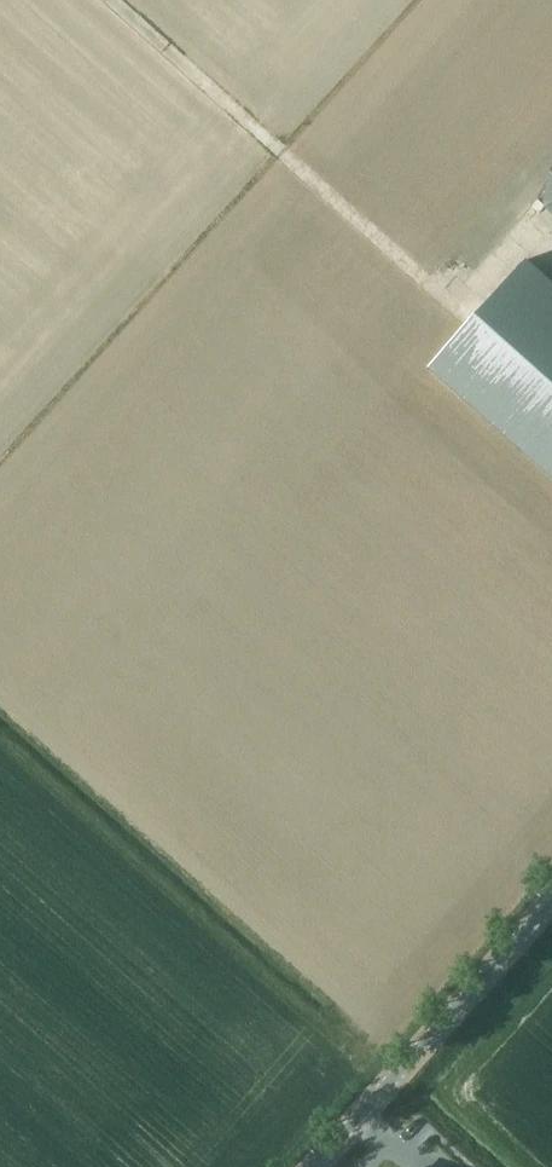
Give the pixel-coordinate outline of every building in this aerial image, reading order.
[(476,314),(429,366),(551,476),(551,278),(528,256),(476,314)]
